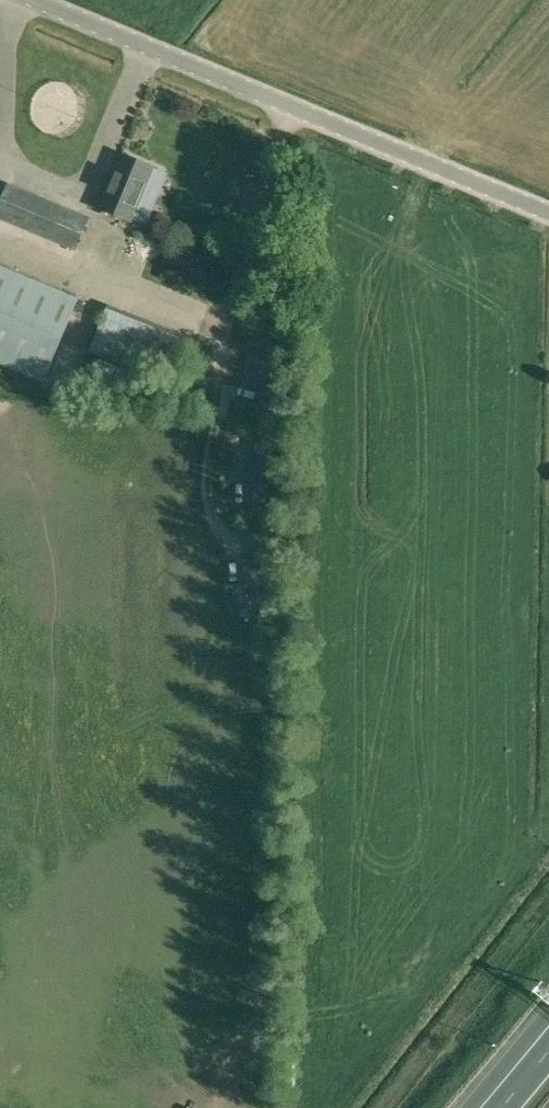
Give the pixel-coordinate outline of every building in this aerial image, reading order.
[(151,165),(122,153),(108,190),(103,188),(97,206),(130,219),(151,165)] [(76,250),(90,216),(8,182),(0,202),(0,218),(76,250)] [(45,383),(80,301),(0,267),(0,364),(45,383)] [(109,309),(92,353),(179,387),(197,344),(109,309)] [(79,363),(88,338),(76,333),(67,358),(79,363)]
